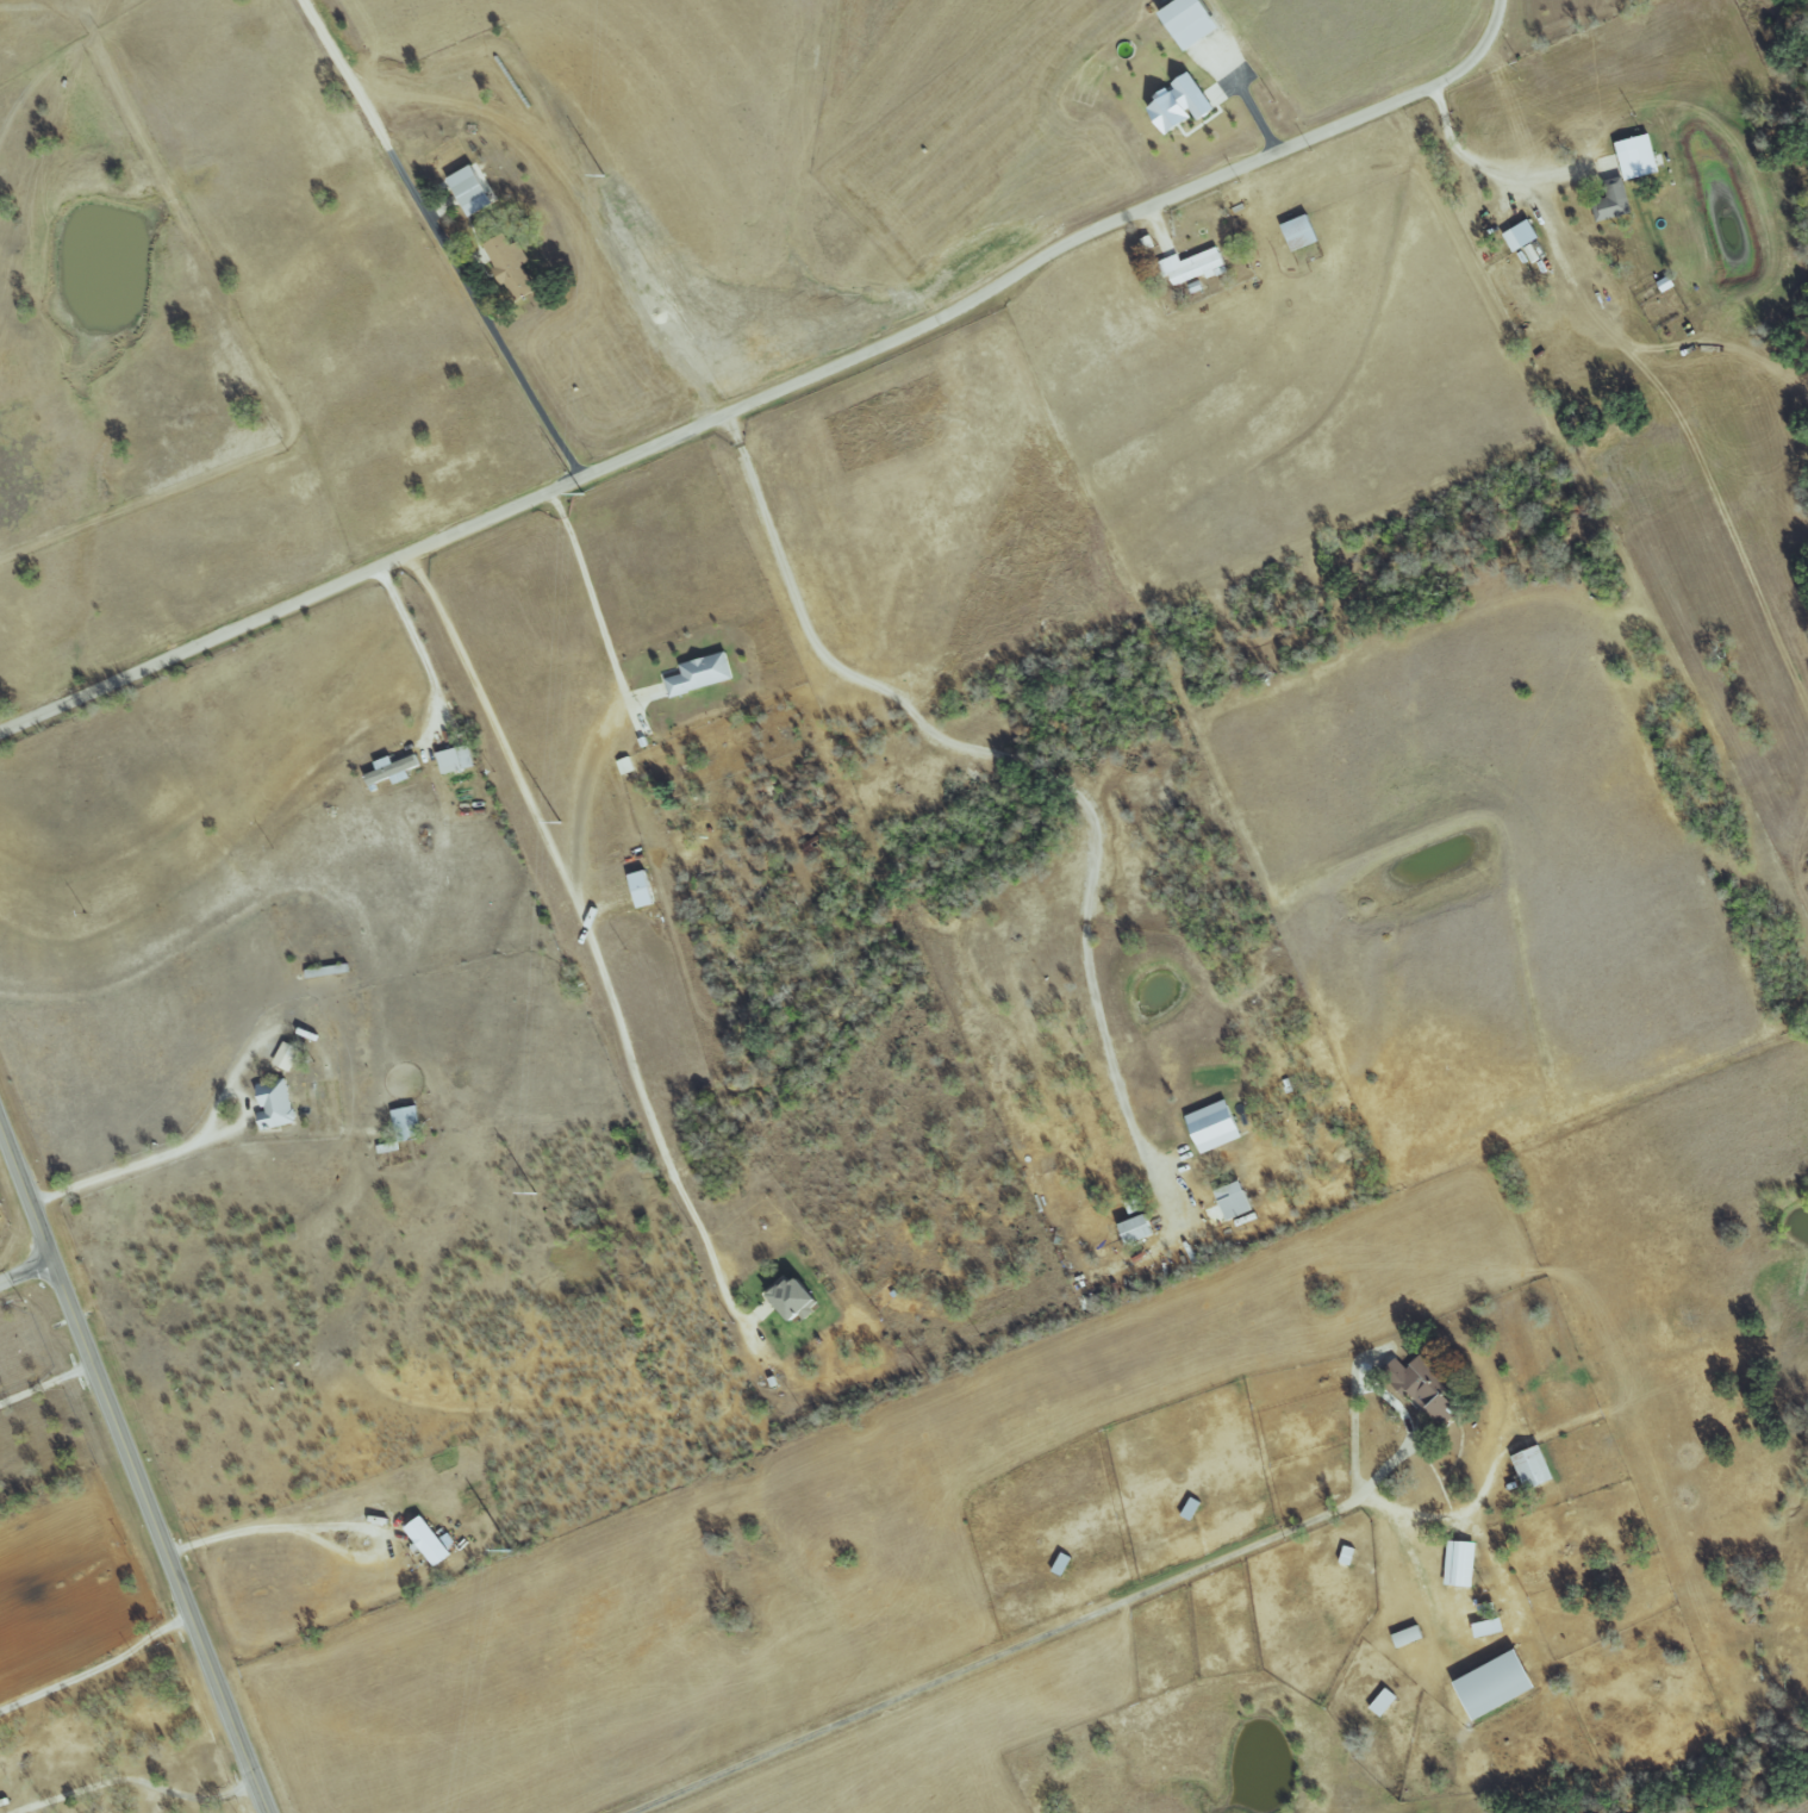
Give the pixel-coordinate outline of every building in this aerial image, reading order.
[(1207,0),(1180,0),(1163,11),(1187,50),(1223,28),(1207,0)] [(1171,85),(1172,86),(1155,97),(1159,102),(1150,108),(1167,136),(1196,117),(1198,122),(1217,111),(1193,72),(1171,85)] [(1617,142),(1627,181),(1661,171),(1651,133),(1617,142)] [(471,217),(496,202),(473,164),(449,178),(471,217)] [(1606,186),(1608,197),(1593,200),(1598,221),(1634,213),(1627,181),(1606,186)] [(1321,241),(1311,214),(1283,224),(1294,251),(1321,241)] [(1542,237),(1532,219),(1505,233),(1516,252),(1542,237)] [(521,241),(513,245),(507,233),(486,244),(515,302),(538,290),(525,264),(532,261),(521,241)] [(1180,253),(1164,260),(1174,286),(1207,273),(1209,278),(1229,271),(1219,246),(1182,261),(1180,253)] [(681,663),(684,674),(666,678),(670,695),(735,681),(729,652),(681,663)] [(438,752),(444,774),(475,766),(469,744),(438,752)] [(395,777),(396,783),(411,779),(408,769),(420,766),(417,754),(394,761),(393,756),(376,761),(378,770),(366,774),(369,785),(395,777)] [(623,776),(635,771),(629,757),(617,762),(623,776)] [(630,875),(639,909),(657,904),(648,870),(630,875)] [(292,1072),(302,1050),(284,1041),(274,1064),(292,1072)] [(259,1084),(265,1111),(259,1113),(263,1131),(297,1123),(287,1079),(259,1084)] [(1244,1137),(1228,1099),(1187,1116),(1203,1155),(1244,1137)] [(394,1110),(398,1141),(423,1137),(418,1106),(394,1110)] [(1215,1191),(1226,1221),(1255,1211),(1243,1181),(1215,1191)] [(1128,1245),(1156,1235),(1148,1214),(1120,1224),(1128,1245)] [(795,1324),(821,1299),(797,1275),(772,1299),(795,1324)] [(1383,1374),(1408,1397),(1411,1393),(1443,1422),(1458,1404),(1444,1392),(1453,1381),(1422,1354),(1409,1369),(1397,1358),(1383,1374)] [(1528,1491),(1557,1479),(1543,1444),(1513,1456),(1528,1491)] [(1193,1521),(1202,1501),(1192,1497),(1183,1516),(1193,1521)] [(451,1557),(426,1516),(408,1527),(433,1568),(451,1557)] [(1477,1542),(1449,1540),(1447,1585),(1475,1586),(1477,1542)] [(1357,1548),(1346,1546),(1341,1563),(1352,1566),(1357,1548)] [(1064,1576),(1073,1556),(1063,1552),(1054,1572),(1064,1576)] [(1478,1638),(1507,1632),(1504,1617),(1475,1624),(1478,1638)] [(1394,1635),(1399,1648),(1426,1638),(1421,1624),(1394,1635)] [(1457,1680),(1477,1720),(1541,1689),(1521,1649),(1457,1680)] [(1371,1708),(1382,1717),(1399,1697),(1388,1688),(1371,1708)]
